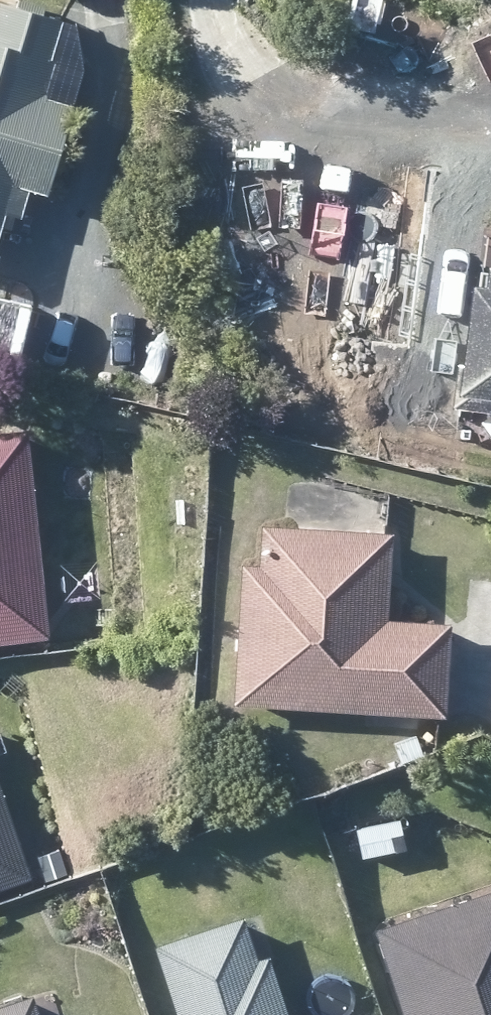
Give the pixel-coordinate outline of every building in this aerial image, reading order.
[(40,14),(0,3),(0,211),(12,215),(18,188),(36,193),(60,105),(32,98),(42,60),(36,57),(46,19),(46,16),(40,14)] [(420,150),(257,187),(283,304),(310,299),(317,330),(352,322),(365,378),(437,362),(411,244),(440,237),(420,150)] [(480,277),(472,390),(490,392),(490,278),(480,277)] [(19,301),(0,296),(0,354),(6,355),(19,301)] [(40,630),(17,429),(0,431),(0,638),(40,634),(40,630)] [(483,437),(481,450),(489,462),(490,462),(490,432),(483,437)] [(325,503),(319,491),(305,488),(295,497),(295,511),(307,519),(320,515),(325,503)] [(382,534),(283,526),(253,524),(250,565),(231,564),(223,701),(365,711),(415,715),(437,715),(443,619),(430,619),(377,615),(379,577),(382,534)] [(22,872),(0,807),(0,884),(23,876),(22,872)] [(365,926),(395,1014),(490,1014),(490,884),(365,926)] [(237,922),(233,911),(142,941),(166,1014),(278,1014),(261,962),(258,953),(249,956),(237,922)] [(23,1001),(20,992),(0,998),(0,1014),(28,1014),(23,1001)]
